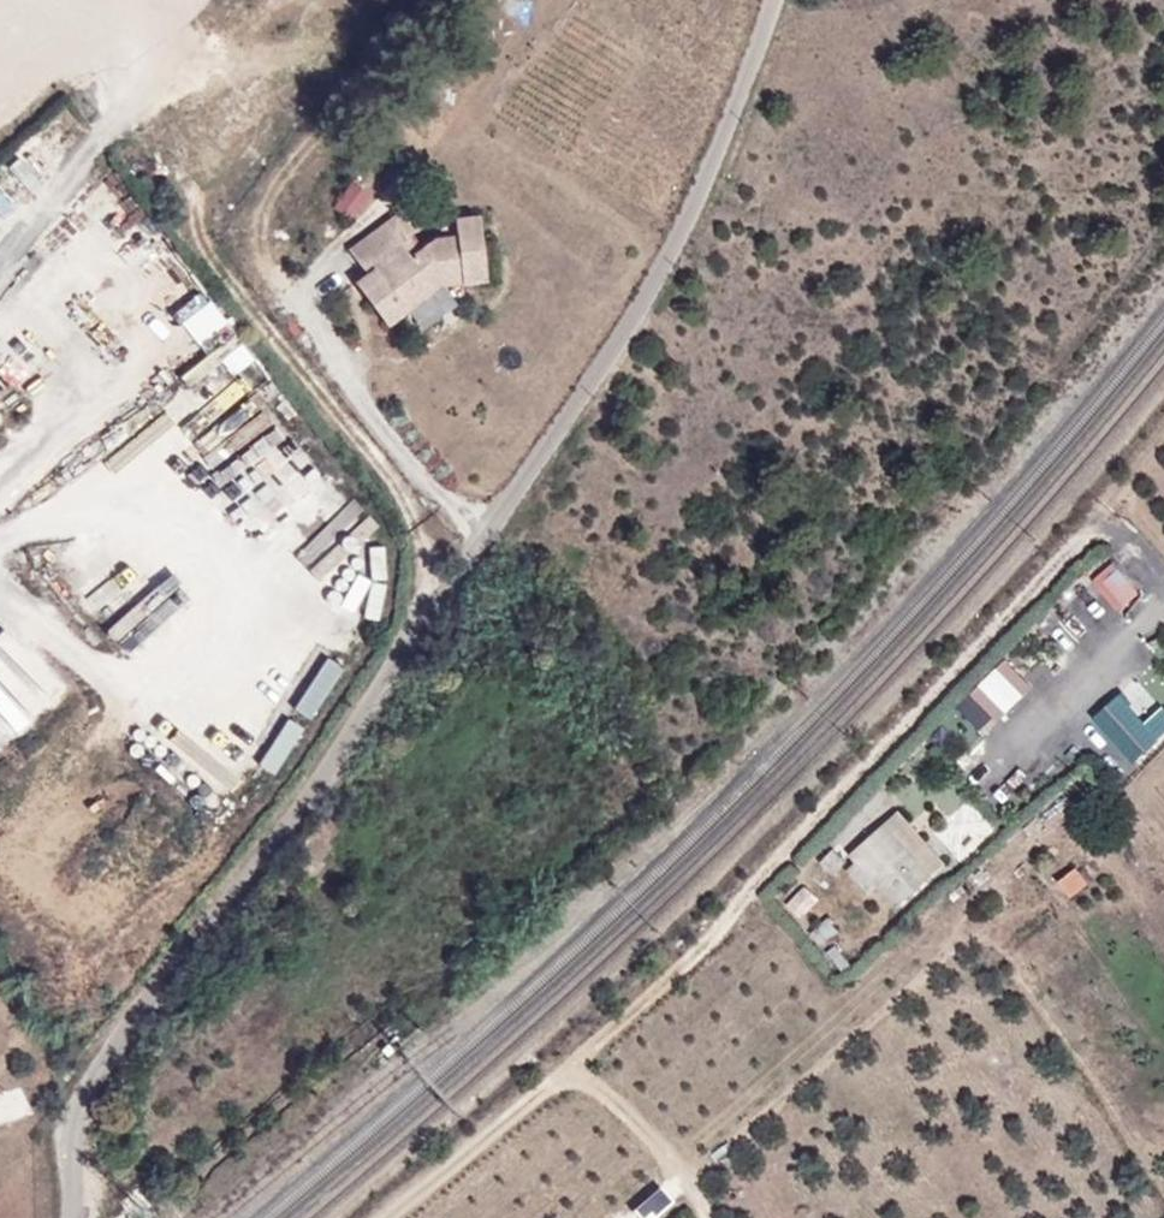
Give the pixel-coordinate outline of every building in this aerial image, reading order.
[(410,258),(420,250),(395,216),(385,223),(410,258)] [(460,270),(461,282),(486,279),(479,217),(453,219),(456,236),(435,239),(420,250),(410,258),(385,223),(349,250),(366,274),(373,270),(380,278),(361,293),(386,325),(406,310),(394,295),(408,284),(413,290),(434,273),(460,270)] [(355,284),(361,293),(380,278),(373,270),(366,274),(355,284)] [(439,285),(461,282),(460,270),(434,273),(413,290),(408,284),(394,295),(406,310),(439,285)] [(1117,556),(1094,575),(1122,608),(1144,590),(1117,556)] [(326,652),(303,705),(319,711),(341,659),(326,652)] [(1004,715),(1039,681),(1010,652),(976,686),(1004,715)] [(1163,736),(1163,701),(1149,716),(1122,688),(1095,714),(1138,760),(1163,736)] [(1037,815),(1024,828),(1029,836),(1043,823),(1037,815)] [(925,874),(879,825),(847,851),(892,902),(925,874)] [(1087,882),(1074,866),(1059,879),(1071,895),(1087,882)]
